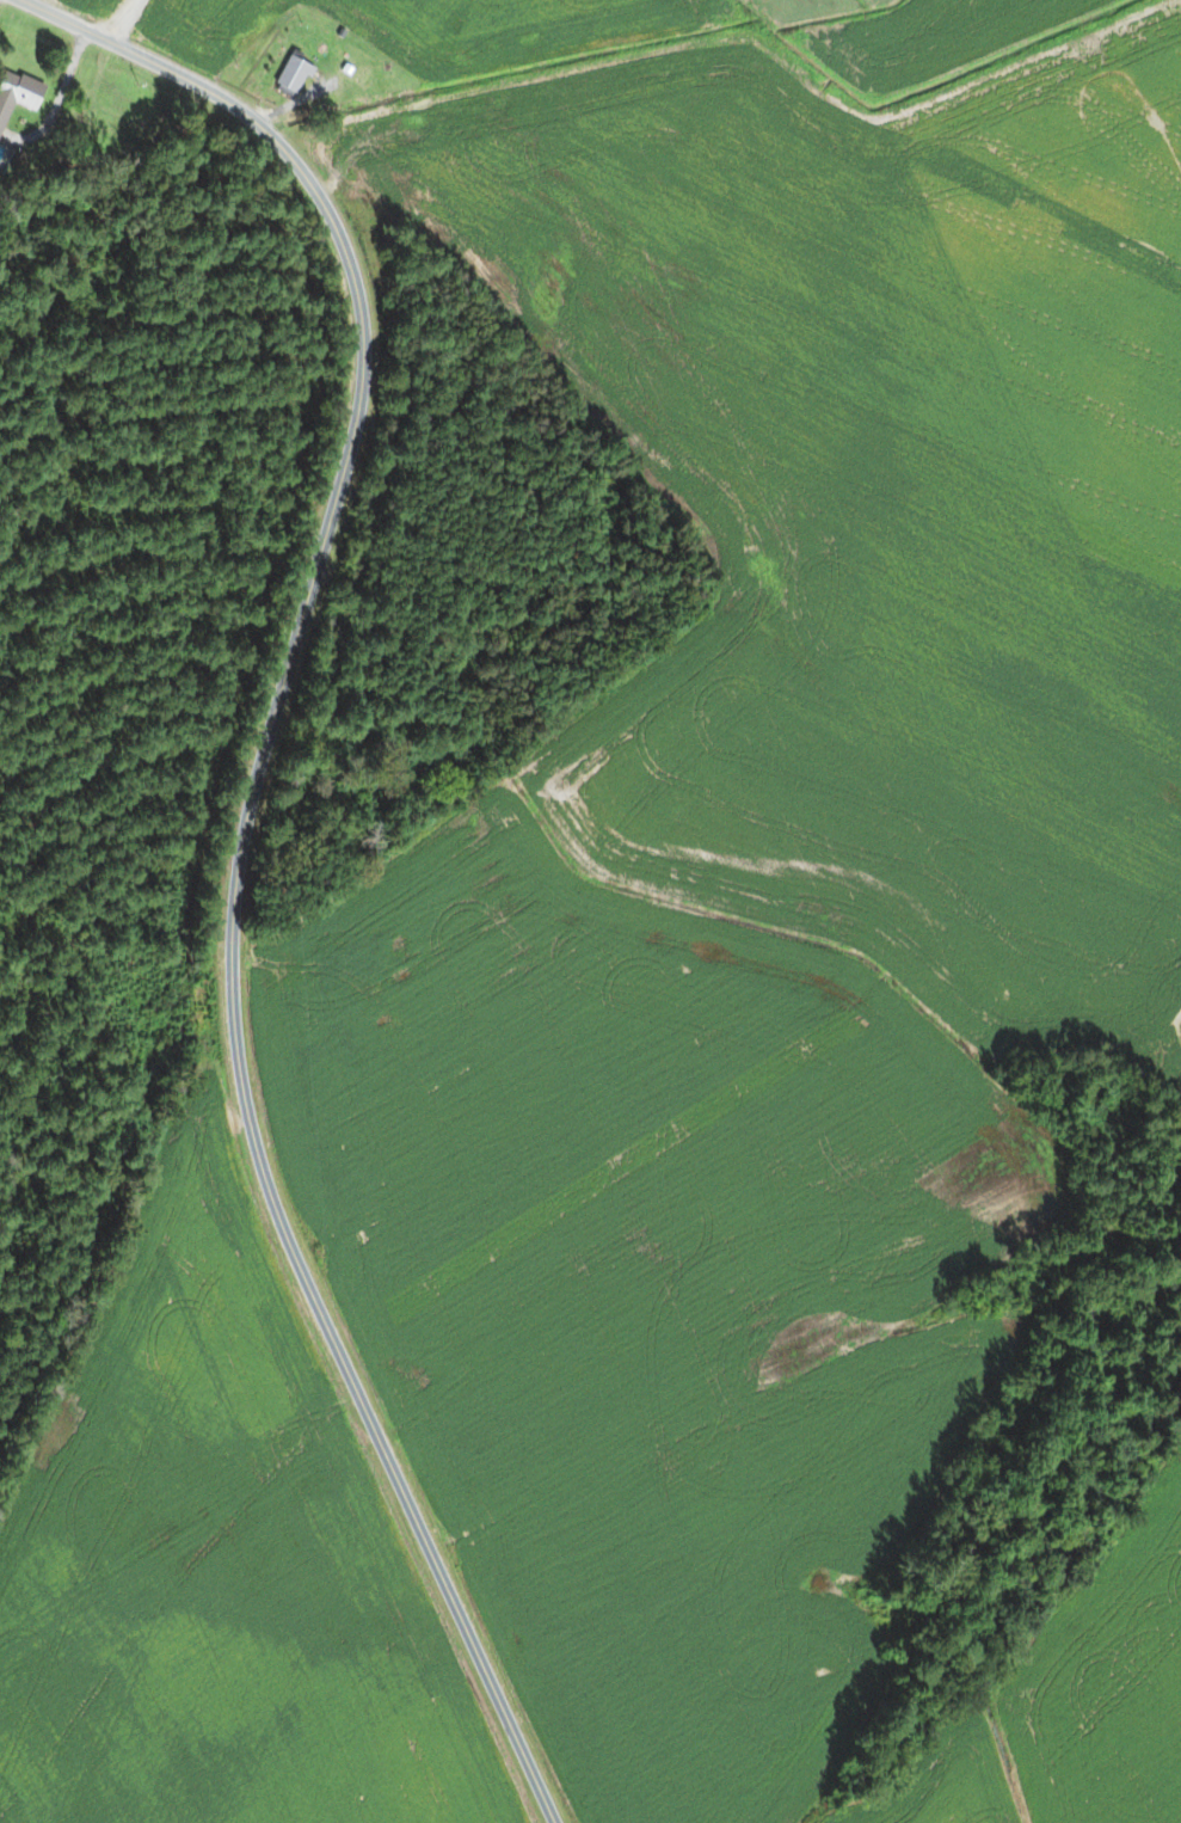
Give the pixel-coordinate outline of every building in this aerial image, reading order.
[(292,97),(310,66),(291,54),(272,86),(292,97)] [(365,85),(370,74),(340,61),(335,72),(365,85)] [(13,102),(35,110),(44,86),(1,69),(0,71),(0,136),(13,102)] [(12,149),(0,144),(0,172),(3,173),(12,149)]
